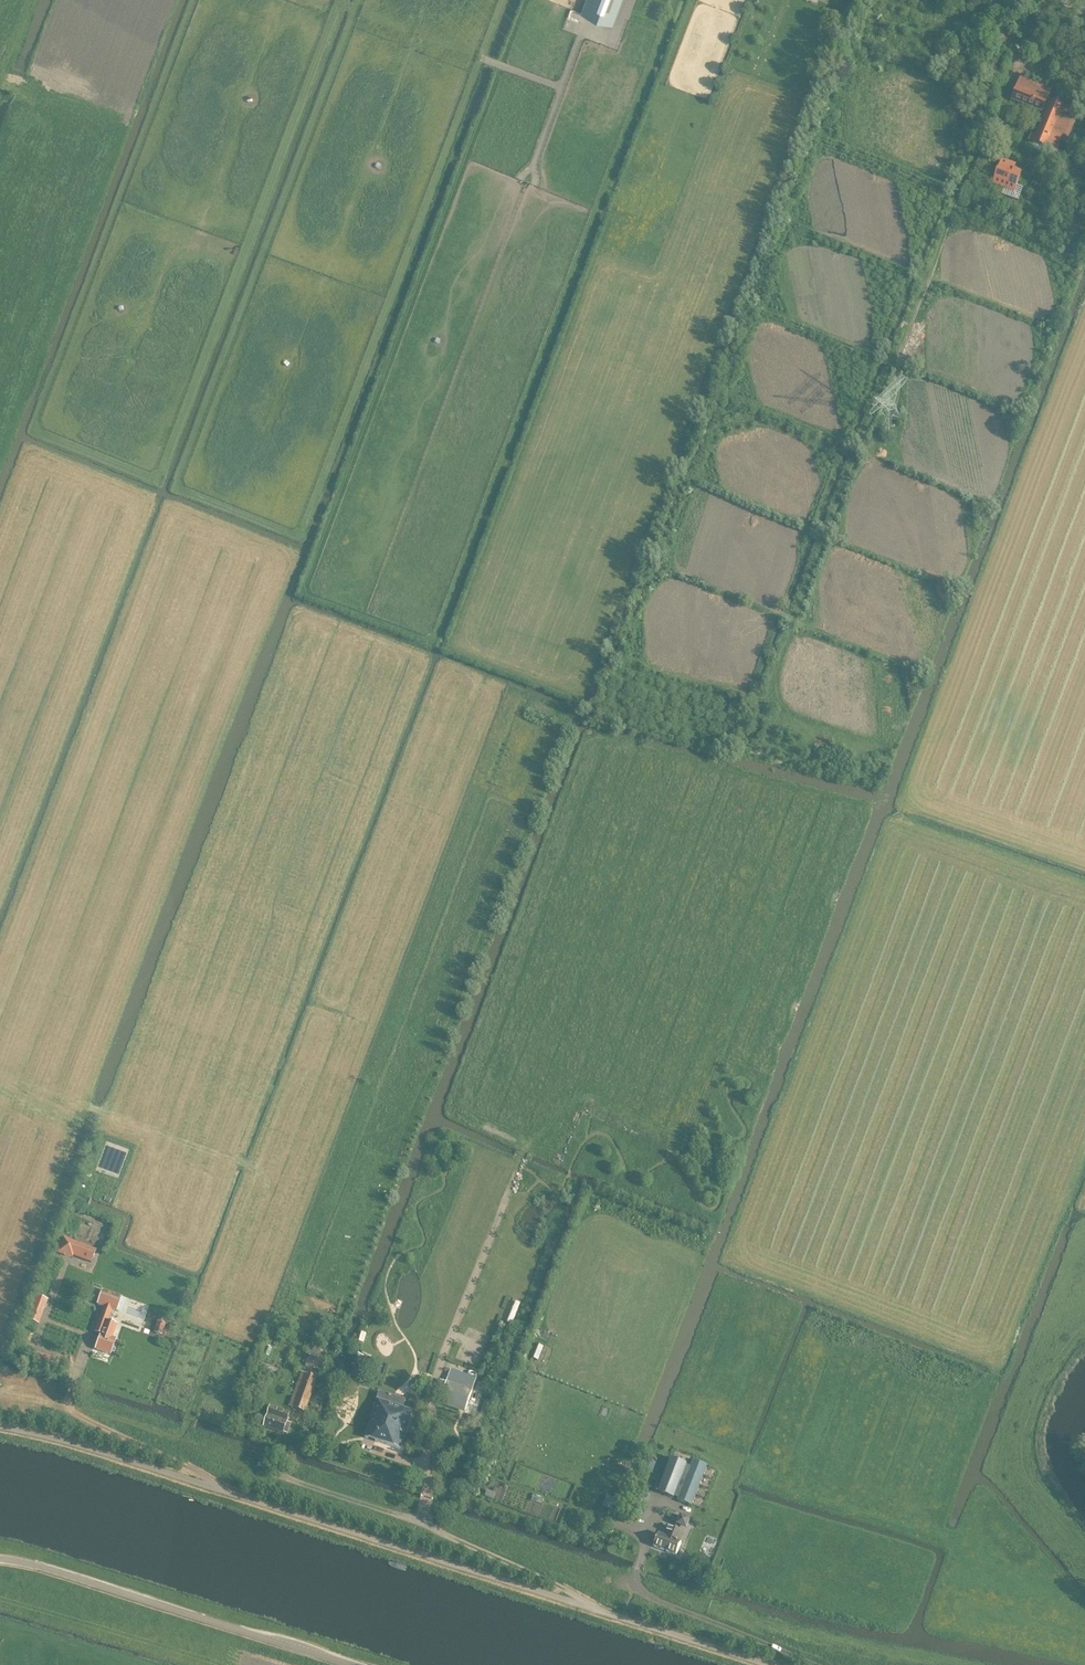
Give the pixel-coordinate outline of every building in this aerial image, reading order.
[(581,13),(612,25),(622,0),(586,0),(581,13)] [(961,60),(952,56),(944,71),(942,71),(940,76),(941,77),(941,79),(949,83),(961,60)] [(1051,88),(1021,76),(1012,99),(1042,111),(1051,88)] [(1075,109),(1050,99),(1035,134),(1031,133),(1028,140),(1032,142),(1031,142),(1034,143),(1032,148),(1052,157),(1054,152),(1057,153),(1061,142),(1065,143),(1078,111),(1074,110),(1075,109)] [(1016,163),(1002,158),(993,183),(1004,187),(1002,193),(1018,199),(1022,187),(1017,185),(1022,171),(1017,169),(1017,170),(1014,169),(1016,163)] [(91,1262),(96,1249),(63,1237),(57,1252),(64,1255),(65,1252),(91,1262)] [(102,1289),(97,1303),(104,1305),(94,1331),(100,1333),(95,1348),(110,1354),(116,1338),(112,1337),(117,1324),(107,1321),(112,1308),(116,1310),(121,1296),(102,1289)] [(48,1299),(36,1294),(27,1319),(38,1323),(48,1299)] [(165,1323),(158,1321),(155,1331),(161,1334),(165,1323)] [(544,1346),(537,1343),(531,1357),(538,1360),(544,1346)] [(355,1352),(351,1363),(359,1365),(363,1355),(355,1352)] [(314,1355),(310,1365),(317,1368),(321,1358),(314,1355)] [(440,1379),(435,1393),(441,1396),(439,1403),(465,1412),(477,1377),(451,1368),(446,1381),(440,1379)] [(296,1386),(289,1405),(304,1411),(317,1378),(307,1374),(308,1373),(301,1371),(296,1386)] [(412,1411),(378,1399),(364,1436),(399,1449),(412,1411)] [(487,1400),(481,1415),(488,1418),(494,1403),(487,1400)] [(283,1433),(283,1431),(288,1433),(291,1422),(287,1421),(289,1413),(270,1407),(264,1426),(283,1433)] [(661,1474),(656,1488),(678,1497),(677,1498),(691,1504),(707,1465),(693,1459),(690,1465),(671,1458),(665,1475),(661,1474)] [(647,1459),(643,1469),(652,1472),(653,1467),(655,1462),(653,1461),(647,1459)] [(495,1493),(487,1490),(485,1496),(493,1499),(495,1493)] [(640,1491),(632,1511),(642,1515),(650,1494),(640,1491)] [(606,1499),(604,1506),(610,1508),(613,1501),(606,1499)] [(658,1533),(654,1545),(676,1554),(681,1541),(678,1540),(683,1526),(686,1527),(689,1519),(681,1515),(677,1524),(678,1524),(676,1528),(667,1524),(663,1535),(658,1533)]
